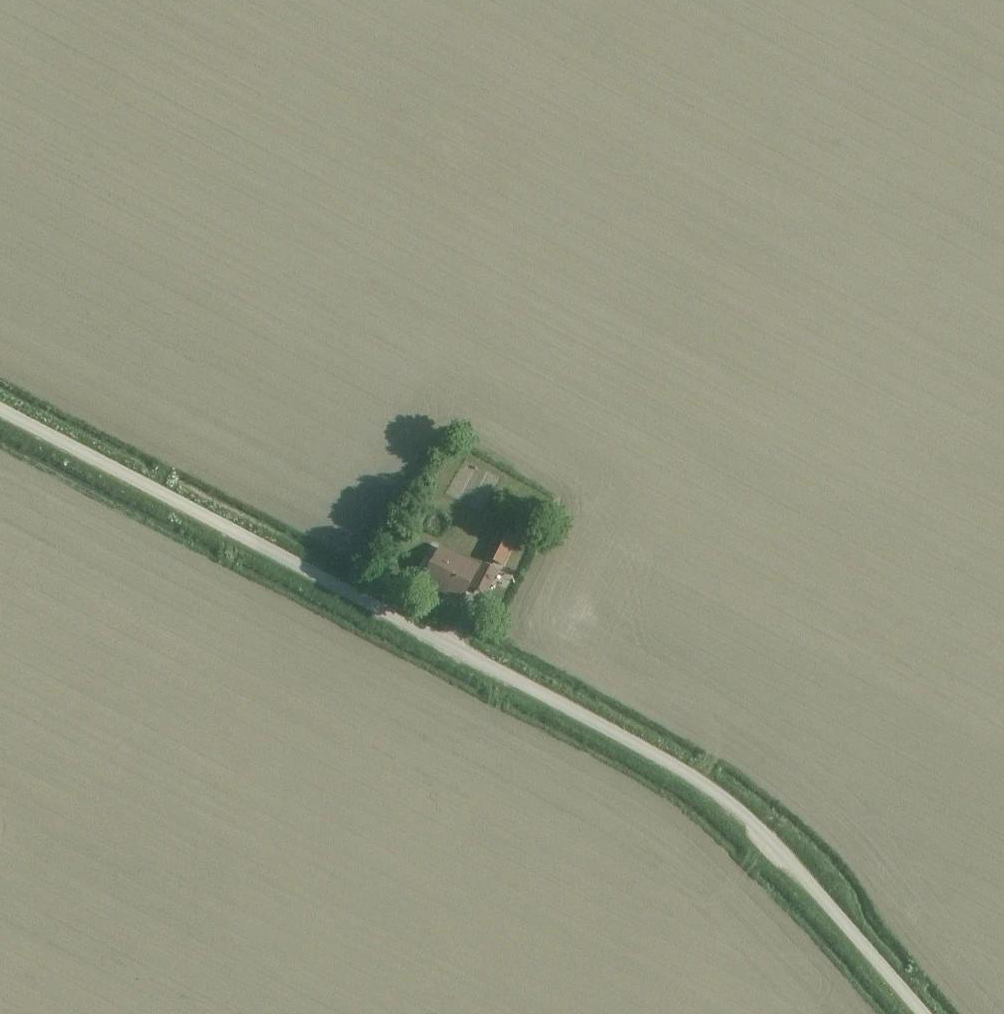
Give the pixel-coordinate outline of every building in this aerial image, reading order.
[(503,566),(517,537),(500,528),(486,557),(503,566)] [(481,567),(441,548),(423,585),(462,604),(481,567)] [(487,597),(500,573),(485,565),(473,589),(487,597)]
